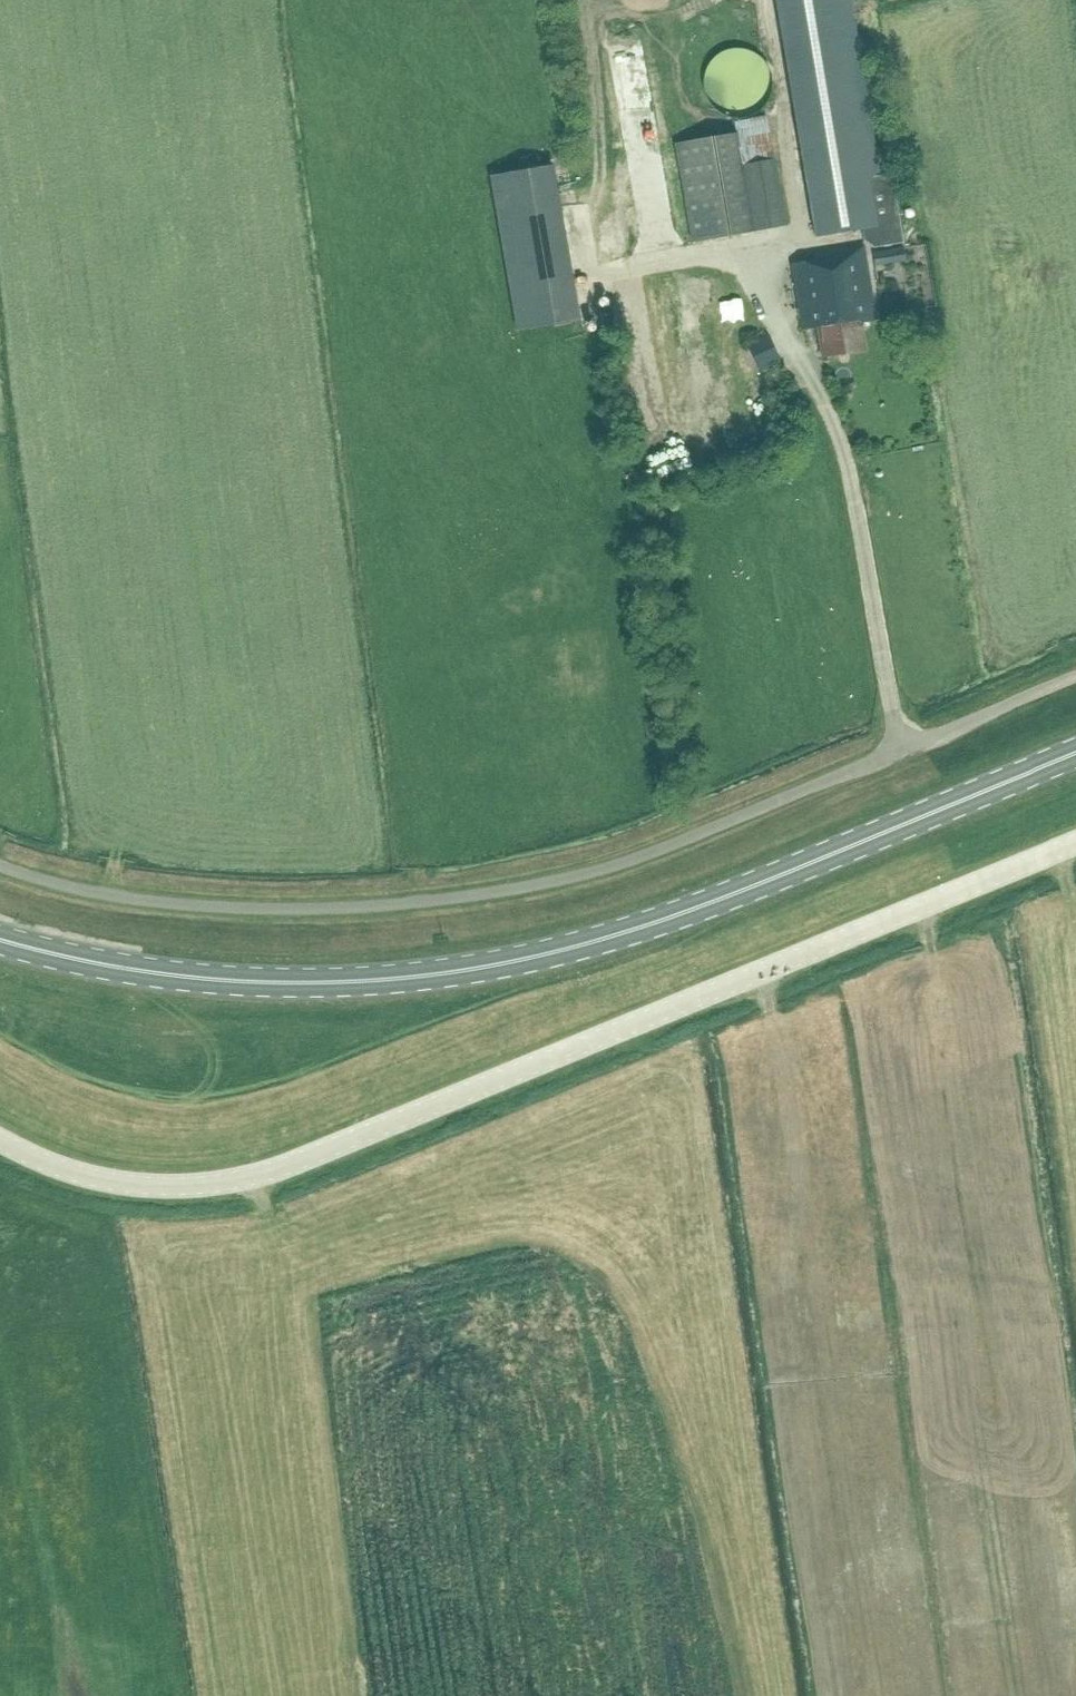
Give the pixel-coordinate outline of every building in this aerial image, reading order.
[(635,15),(639,0),(629,0),(626,12),(635,15)] [(811,235),(861,229),(862,240),(871,247),(901,243),(889,174),(876,176),(856,62),(859,62),(848,0),(771,0),(799,168),(811,235)] [(626,123),(631,142),(648,137),(644,119),(626,123)] [(772,124),(738,126),(740,172),(774,170),(772,124)] [(688,247),(786,236),(779,170),(740,175),(736,142),(677,149),(688,247)] [(552,163),(488,175),(515,331),(579,319),(552,163)] [(864,349),(860,321),(875,319),(863,245),(811,254),(812,260),(789,264),(800,331),(816,328),(820,356),(864,349)] [(871,253),(873,266),(890,263),(888,250),(871,253)] [(706,281),(709,340),(723,340),(722,319),(731,318),(729,280),(706,281)]
